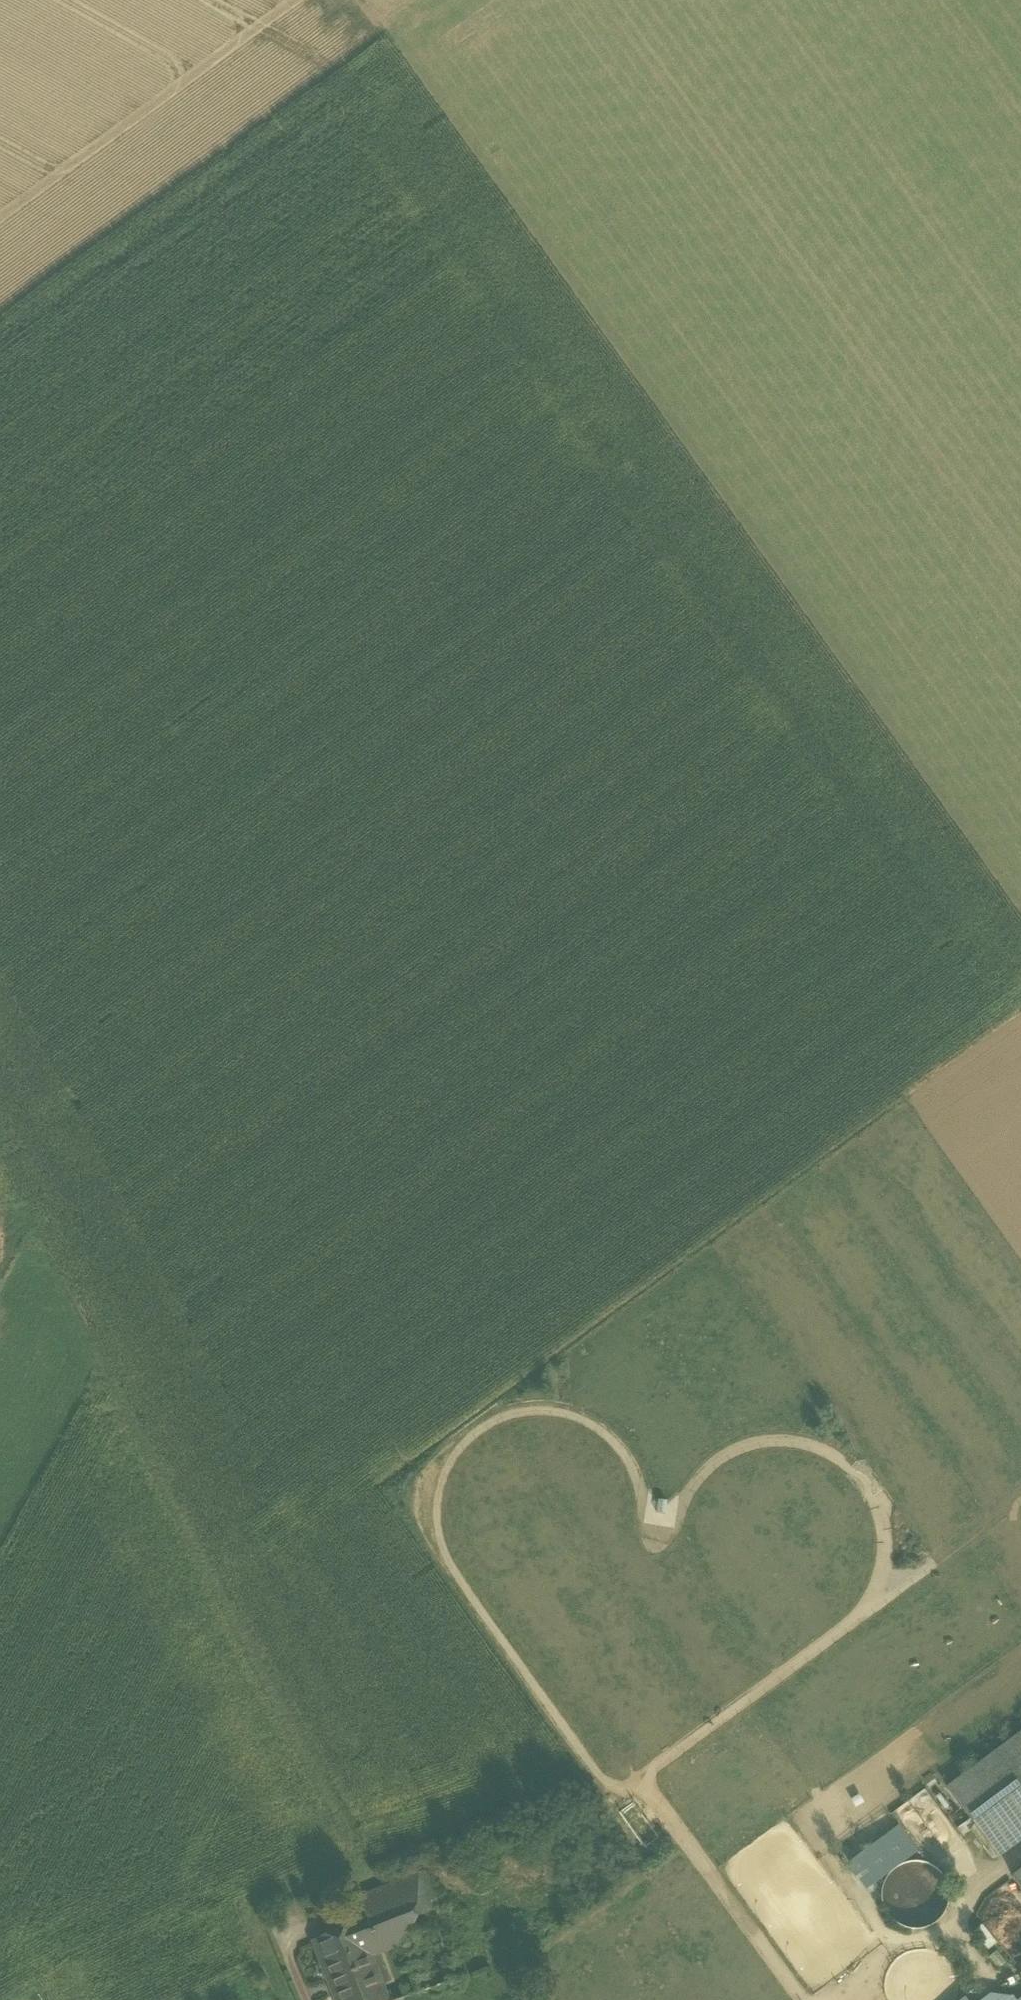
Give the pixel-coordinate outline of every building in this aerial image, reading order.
[(947,1789),(997,1858),(1020,1840),(1020,1734),(947,1789)] [(847,1860),(867,1890),(877,1884),(910,1935),(952,1908),(938,1887),(944,1883),(923,1852),(920,1854),(901,1826),(847,1860)] [(1012,1878),(1020,1890),(1020,1872),(1012,1878)] [(339,1999),(388,1999),(374,1961),(331,1978),(339,1999)]
